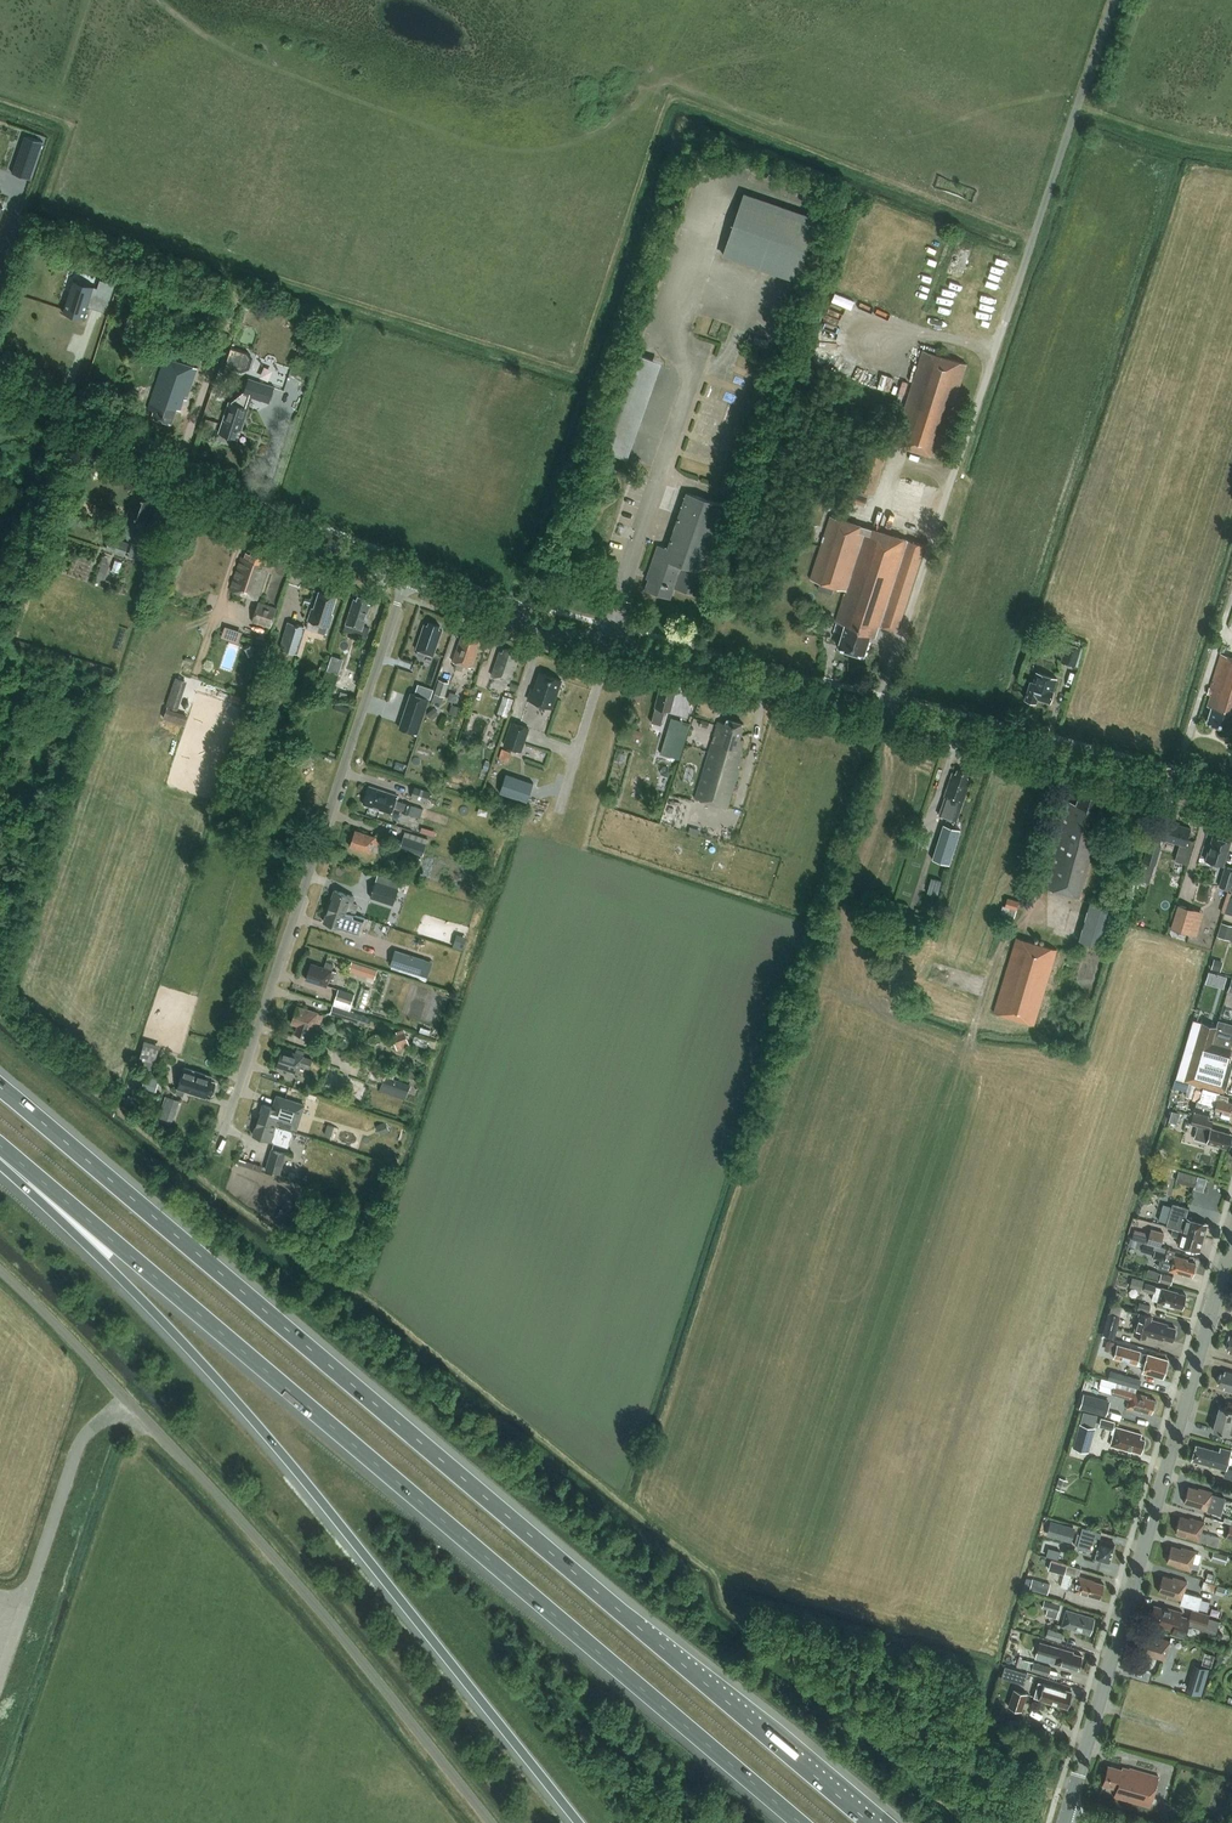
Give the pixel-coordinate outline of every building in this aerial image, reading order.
[(25,135),(13,172),(30,178),(43,141),(25,135)] [(744,192),(723,255),(797,279),(818,216),(744,192)] [(97,277),(94,286),(109,291),(112,282),(97,277)] [(70,278),(59,311),(80,318),(91,285),(70,278)] [(129,330),(126,338),(134,341),(137,333),(129,330)] [(231,345),(225,364),(232,366),(231,369),(241,372),(249,369),(253,357),(248,351),(231,345)] [(923,349),(894,442),(938,456),(968,364),(923,349)] [(609,450),(629,457),(661,359),(640,353),(609,450)] [(197,368),(164,357),(148,408),(154,410),(152,416),(172,423),(177,408),(181,410),(184,399),(187,400),(197,368)] [(229,377),(231,369),(232,366),(225,364),(222,375),(229,377)] [(250,396),(269,402),(275,387),(249,378),(244,394),(240,405),(229,402),(219,433),(235,438),(238,429),(241,430),(248,408),(247,407),(250,396)] [(871,435),(854,487),(869,492),(875,494),(892,442),(871,435)] [(854,487),(852,493),(867,498),(869,492),(854,487)] [(658,545),(656,550),(648,573),(650,573),(645,590),(670,598),(674,587),(699,596),(714,552),(707,550),(723,504),(687,492),(683,504),(668,549),(658,545)] [(852,493),(850,500),(865,506),(868,498),(867,498),(852,493)] [(137,517),(145,519),(152,499),(136,494),(132,507),(130,506),(127,513),(129,514),(126,523),(134,526),(137,517)] [(838,646),(864,655),(870,635),(875,637),(879,625),(897,631),(925,545),(828,515),(827,519),(830,519),(811,579),(846,590),(836,622),(845,625),(838,646)] [(125,555),(130,542),(111,536),(107,549),(125,555)] [(135,557),(139,546),(132,544),(128,555),(135,557)] [(264,576),(267,566),(265,565),(267,558),(262,557),(264,550),(254,547),(251,554),(247,552),(245,558),(242,557),(231,590),(257,598),(264,576)] [(96,581),(115,586),(117,582),(106,578),(108,573),(100,570),(96,581)] [(312,609),(309,619),(329,626),(333,615),(331,615),(336,597),(333,596),(334,594),(329,591),(323,591),(323,593),(320,591),(314,609),(312,609)] [(369,627),(363,625),(370,604),(367,603),(369,599),(358,596),(357,600),(354,599),(344,629),(360,634),(359,638),(365,640),(369,627)] [(271,629),(278,607),(259,601),(252,621),(252,623),(271,629)] [(288,622),(280,648),(298,653),(306,627),(288,622)] [(416,649),(419,650),(418,654),(424,656),(425,652),(433,654),(441,630),(438,629),(439,625),(429,622),(428,626),(425,625),(416,649)] [(240,640),(243,629),(226,624),(223,635),(240,640)] [(453,661),(455,662),(454,667),(462,670),(464,665),(470,667),(480,639),(466,635),(465,639),(462,637),(453,661)] [(1076,665),(1081,646),(1068,642),(1067,641),(1060,661),(1075,666),(1076,665)] [(277,661),(278,660),(280,653),(281,650),(274,648),(271,659),(277,661)] [(492,675),(509,681),(517,657),(514,656),(515,652),(505,649),(504,653),(500,652),(492,675)] [(1221,653),(1208,694),(1211,695),(1208,706),(1212,707),(1207,722),(1231,730),(1231,726),(1231,657),(1221,653)] [(334,690),(338,674),(326,670),(319,691),(327,693),(329,688),(334,690)] [(1053,690),(1057,678),(1036,672),(1033,681),(1030,681),(1025,698),(1036,701),(1037,697),(1050,701),(1053,690)] [(561,680),(541,673),(535,689),(532,688),(528,700),(552,708),(557,691),(559,690),(562,683),(561,681),(561,680)] [(187,681),(176,677),(166,705),(178,709),(187,681)] [(435,693),(444,696),(449,682),(439,679),(435,693)] [(511,683),(508,692),(515,694),(518,686),(511,683)] [(665,709),(670,711),(675,691),(660,687),(655,707),(651,722),(661,725),(665,709)] [(493,689),(491,696),(499,700),(502,692),(493,689)] [(452,690),(450,699),(458,700),(460,692),(452,690)] [(442,703),(444,696),(435,693),(432,700),(442,703)] [(427,701),(409,695),(397,729),(415,735),(427,701)] [(514,699),(504,695),(498,713),(508,717),(514,699)] [(459,707),(451,704),(448,713),(457,715),(459,707)] [(435,707),(427,713),(432,719),(440,713),(435,707)] [(188,715),(167,708),(163,718),(184,725),(188,715)] [(743,749),(741,749),(744,739),(739,738),(743,723),(727,719),(726,723),(718,721),(695,798),(728,808),(742,758),(741,757),(743,749)] [(522,750),(530,728),(530,727),(511,721),(503,745),(522,751),(522,750)] [(680,758),(688,732),(669,727),(661,753),(680,758)] [(638,738),(640,731),(631,728),(629,735),(638,738)] [(415,767),(426,770),(427,765),(424,765),(426,758),(431,759),(433,749),(420,746),(415,767)] [(509,760),(512,752),(503,749),(500,757),(509,760)] [(944,796),(945,796),(939,814),(957,820),(963,802),(963,803),(971,779),(967,777),(968,773),(957,769),(956,774),(952,773),(944,796)] [(507,774),(500,794),(528,803),(535,783),(507,774)] [(1102,811),(1098,810),(1103,793),(1082,786),(1077,804),(1069,802),(1047,888),(1082,898),(1101,829),(1097,828),(1102,811)] [(415,787),(412,796),(428,801),(431,792),(415,787)] [(402,812),(420,818),(423,809),(396,800),(397,796),(373,788),(372,791),(368,790),(365,800),(369,801),(368,805),(391,813),(394,807),(403,810),(402,812)] [(605,796),(602,804),(615,808),(618,800),(605,796)] [(1161,838),(1186,845),(1191,828),(1175,823),(1175,821),(1167,819),(1161,838)] [(951,864),(962,829),(943,823),(932,859),(951,864)] [(692,826),(690,832),(698,835),(700,829),(692,826)] [(373,845),(378,847),(381,839),(376,837),(355,830),(350,846),(370,853),(373,845)] [(912,846),(922,849),(925,837),(916,834),(912,846)] [(404,836),(400,848),(423,856),(427,843),(404,836)] [(1206,860),(1223,866),(1231,841),(1213,836),(1206,860)] [(1155,865),(1161,845),(1149,841),(1143,861),(1155,865)] [(1149,883),(1155,865),(1143,861),(1141,861),(1136,879),(1149,883)] [(1230,890),(1231,884),(1231,868),(1225,865),(1219,887),(1230,890)] [(929,889),(939,892),(943,877),(933,875),(929,889)] [(378,878),(371,897),(394,905),(401,886),(378,878)] [(335,890),(330,906),(354,915),(354,914),(357,905),(352,903),(354,897),(335,890)] [(1016,916),(1020,900),(1008,897),(1006,906),(1003,905),(1001,912),(1003,913),(1002,920),(1011,922),(1013,916),(1016,916)] [(1102,936),(1108,937),(1117,905),(1091,897),(1080,937),(1100,943),(1102,936)] [(330,906),(324,922),(360,934),(365,918),(354,914),(354,915),(330,906)] [(1190,935),(1197,911),(1177,906),(1170,930),(1190,935)] [(1223,922),(1218,935),(1231,940),(1231,925),(1223,922)] [(1016,937),(993,1012),(1034,1025),(1057,949),(1016,937)] [(395,952),(390,968),(427,979),(432,964),(395,952)] [(1212,967),(1219,969),(1222,960),(1215,958),(1212,967)] [(376,968),(353,960),(350,969),(368,975),(369,971),(374,973),(376,968)] [(324,967),(311,963),(306,979),(327,986),(329,978),(334,980),(337,972),(332,970),(334,964),(326,961),(324,967)] [(362,986),(359,1006),(367,1008),(370,987),(362,986)] [(334,1004),(350,1009),(355,993),(339,988),(334,1004)] [(333,1005),(331,1013),(352,1020),(355,1012),(333,1005)] [(291,1022),(298,1024),(295,1032),(310,1037),(315,1022),(320,1023),(323,1015),(317,1013),(318,1013),(297,1006),(291,1022)] [(1219,1020),(1217,1026),(1196,1020),(1185,1059),(1190,1061),(1184,1080),(1227,1093),(1227,1094),(1231,1078),(1231,1024),(1219,1020)] [(397,1034),(392,1036),(397,1050),(410,1045),(404,1028),(396,1031),(397,1034)] [(414,1042),(426,1047),(430,1039),(418,1033),(414,1042)] [(144,1043),(137,1065),(153,1070),(159,1048),(144,1043)] [(313,1060),(303,1057),(305,1052),(297,1049),(295,1054),(283,1050),(277,1066),(298,1072),(300,1065),(310,1068),(313,1060)] [(358,1073),(361,1055),(344,1053),(343,1062),(347,1062),(346,1072),(358,1073)] [(208,1093),(212,1094),(215,1083),(211,1082),(212,1077),(184,1068),(178,1088),(179,1088),(177,1092),(183,1094),(184,1090),(199,1095),(199,1093),(207,1096),(208,1093)] [(419,1074),(408,1070),(407,1075),(418,1078),(419,1074)] [(387,1071),(382,1085),(407,1094),(410,1085),(394,1079),(396,1074),(387,1071)] [(145,1077),(141,1091),(155,1095),(159,1080),(145,1077)] [(307,1084),(305,1091),(311,1093),(313,1086),(307,1084)] [(1193,1114),(1208,1118),(1210,1112),(1223,1116),(1224,1113),(1231,1115),(1231,1102),(1224,1100),(1226,1095),(1200,1088),(1193,1114)] [(132,1110),(140,1100),(129,1092),(122,1103),(132,1110)] [(181,1099),(168,1095),(160,1119),(174,1123),(181,1099)] [(264,1104),(259,1118),(280,1125),(297,1130),(306,1104),(277,1095),(273,1108),(264,1104)] [(1173,1110),(1170,1117),(1180,1121),(1183,1113),(1173,1110)] [(1229,1148),(1231,1136),(1231,1134),(1210,1128),(1212,1121),(1193,1116),(1191,1123),(1198,1125),(1195,1139),(1229,1148)] [(254,1135),(274,1142),(289,1147),(294,1131),(279,1126),(280,1125),(259,1118),(254,1135)] [(377,1154),(390,1158),(399,1132),(386,1127),(380,1144),(377,1154)] [(271,1149),(265,1170),(271,1171),(280,1174),(286,1153),(271,1149)] [(1167,1171),(1168,1167),(1159,1164),(1156,1173),(1165,1176),(1165,1175),(1168,1175),(1169,1172),(1167,1171)] [(1195,1186),(1198,1176),(1179,1171),(1176,1181),(1195,1186)] [(290,1212),(293,1206),(285,1202),(282,1208),(290,1212)] [(1166,1226),(1173,1228),(1203,1237),(1207,1223),(1186,1217),(1189,1207),(1172,1203),(1166,1226)] [(1132,1238),(1161,1247),(1165,1232),(1151,1228),(1150,1233),(1135,1228),(1132,1238)] [(1199,1251),(1203,1237),(1173,1228),(1171,1235),(1180,1238),(1178,1245),(1199,1251)] [(1143,1243),(1141,1251),(1151,1254),(1154,1246),(1143,1243)] [(1160,1260),(1158,1267),(1183,1275),(1183,1273),(1192,1276),(1193,1272),(1195,1270),(1196,1267),(1195,1266),(1196,1263),(1187,1261),(1187,1259),(1175,1256),(1176,1251),(1169,1249),(1168,1254),(1156,1251),(1154,1258),(1160,1260)] [(1147,1276),(1160,1280),(1162,1273),(1155,1271),(1149,1269),(1147,1276)] [(1160,1280),(1160,1281),(1172,1284),(1174,1276),(1162,1273),(1160,1280)] [(1144,1280),(1133,1277),(1130,1287),(1142,1290),(1144,1280)] [(1173,1306),(1182,1308),(1186,1295),(1177,1292),(1178,1292),(1162,1287),(1162,1288),(1145,1283),(1143,1290),(1154,1293),(1152,1299),(1158,1301),(1158,1302),(1164,1303),(1163,1305),(1173,1307),(1173,1306)] [(1140,1301),(1138,1309),(1150,1312),(1152,1305),(1140,1301)] [(1115,1338),(1123,1307),(1110,1304),(1102,1335),(1115,1338)] [(1172,1341),(1173,1337),(1175,1336),(1176,1332),(1175,1330),(1176,1328),(1167,1326),(1167,1324),(1151,1320),(1152,1316),(1139,1313),(1133,1334),(1146,1338),(1147,1335),(1163,1340),(1163,1339),(1172,1341)] [(1112,1352),(1115,1342),(1104,1339),(1102,1345),(1106,1346),(1105,1350),(1112,1352)] [(1143,1372),(1163,1378),(1168,1360),(1141,1352),(1117,1345),(1113,1357),(1137,1364),(1138,1361),(1145,1363),(1143,1372)] [(1218,1380),(1218,1383),(1225,1385),(1224,1388),(1231,1391),(1231,1373),(1225,1371),(1224,1374),(1220,1373),(1220,1375),(1219,1376),(1218,1379),(1218,1380)] [(1127,1376),(1125,1384),(1138,1388),(1140,1389),(1143,1380),(1127,1376)] [(1136,1393),(1138,1388),(1125,1384),(1103,1378),(1102,1383),(1114,1387),(1136,1393)] [(1136,1393),(1114,1387),(1112,1394),(1129,1399),(1127,1407),(1142,1412),(1143,1410),(1151,1413),(1152,1409),(1154,1408),(1155,1405),(1154,1403),(1155,1400),(1146,1397),(1147,1396),(1136,1393)] [(1110,1401),(1084,1393),(1079,1408),(1106,1416),(1110,1401)] [(1228,1434),(1231,1435),(1231,1411),(1219,1407),(1213,1430),(1228,1434)] [(1094,1427),(1098,1415),(1083,1411),(1080,1423),(1073,1447),(1089,1452),(1096,1428),(1094,1427)] [(1113,1428),(1115,1423),(1115,1422),(1108,1420),(1101,1418),(1099,1424),(1098,1426),(1113,1431),(1113,1428)] [(1141,1438),(1142,1434),(1121,1428),(1116,1427),(1115,1429),(1111,1445),(1130,1451),(1132,1450),(1141,1453),(1145,1439),(1141,1438)] [(1227,1463),(1231,1464),(1231,1460),(1231,1457),(1229,1457),(1231,1449),(1222,1447),(1220,1452),(1196,1445),(1192,1460),(1226,1469),(1227,1463)] [(1060,1478),(1057,1488),(1064,1491),(1067,1480),(1060,1478)] [(1193,1506),(1208,1511),(1213,1492),(1199,1488),(1198,1489),(1188,1486),(1184,1502),(1194,1505),(1193,1506)] [(1221,1504),(1218,1514),(1231,1518),(1231,1508),(1221,1504)] [(1185,1536),(1199,1540),(1208,1543),(1210,1535),(1201,1532),(1204,1522),(1190,1518),(1190,1519),(1180,1516),(1175,1532),(1185,1535),(1185,1536)] [(1075,1527),(1051,1521),(1047,1535),(1071,1542),(1075,1527)] [(1094,1558),(1109,1562),(1115,1544),(1099,1539),(1101,1533),(1083,1527),(1077,1547),(1087,1550),(1087,1549),(1096,1552),(1094,1558)] [(1190,1570),(1191,1567),(1195,1568),(1197,1563),(1193,1562),(1196,1552),(1181,1547),(1181,1549),(1171,1546),(1167,1562),(1176,1565),(1176,1566),(1190,1570)] [(1211,1560),(1226,1565),(1229,1556),(1214,1551),(1211,1560)] [(1064,1575),(1065,1573),(1064,1573),(1066,1565),(1051,1561),(1048,1570),(1064,1575)] [(1066,1565),(1064,1573),(1065,1573),(1072,1575),(1078,1577),(1079,1576),(1081,1569),(1066,1564),(1066,1565)] [(1206,1580),(1214,1583),(1217,1575),(1208,1572),(1206,1580)] [(1079,1576),(1078,1577),(1072,1575),(1068,1589),(1074,1591),(1088,1595),(1088,1594),(1100,1598),(1104,1584),(1095,1582),(1095,1581),(1079,1576)] [(1163,1575),(1158,1592),(1168,1595),(1168,1596),(1180,1600),(1179,1603),(1197,1608),(1201,1596),(1185,1591),(1187,1581),(1173,1577),(1173,1578),(1163,1575)] [(1029,1589),(1048,1594),(1051,1584),(1032,1578),(1029,1589)] [(1204,1581),(1202,1589),(1215,1593),(1217,1585),(1204,1581)] [(1218,1585),(1215,1594),(1224,1597),(1227,1588),(1218,1585)] [(1057,1619),(1061,1605),(1044,1600),(1042,1608),(1047,1609),(1045,1615),(1057,1619)] [(1159,1626),(1172,1630),(1171,1634),(1186,1638),(1191,1622),(1206,1627),(1210,1614),(1192,1609),(1189,1618),(1181,1615),(1182,1612),(1164,1607),(1164,1608),(1154,1605),(1150,1621),(1159,1624),(1159,1626)] [(1062,1626),(1090,1634),(1094,1618),(1067,1610),(1062,1626)] [(1049,1629),(1046,1637),(1063,1642),(1065,1634),(1049,1629)] [(1150,1656),(1165,1660),(1170,1641),(1156,1637),(1156,1638),(1146,1635),(1141,1651),(1151,1654),(1150,1656)] [(1083,1660),(1082,1658),(1082,1656),(1073,1653),(1073,1652),(1059,1648),(1059,1650),(1055,1649),(1055,1648),(1044,1646),(1042,1654),(1057,1657),(1055,1664),(1069,1668),(1069,1666),(1079,1669),(1080,1664),(1082,1663),(1083,1660)] [(1005,1663),(1050,1676),(1052,1667),(1008,1654),(1005,1663)] [(1187,1691),(1201,1696),(1210,1669),(1196,1664),(1187,1691)] [(1067,1707),(1068,1705),(1069,1705),(1071,1699),(1070,1699),(1071,1696),(1069,1696),(1070,1691),(1055,1686),(1038,1682),(1033,1697),(1067,1707)] [(1008,1706),(1022,1710),(1027,1693),(1014,1689),(1008,1706)] [(1113,1796),(1149,1806),(1158,1776),(1129,1768),(1129,1769),(1122,1767),(1121,1769),(1107,1765),(1102,1784),(1116,1788),(1113,1796)]
